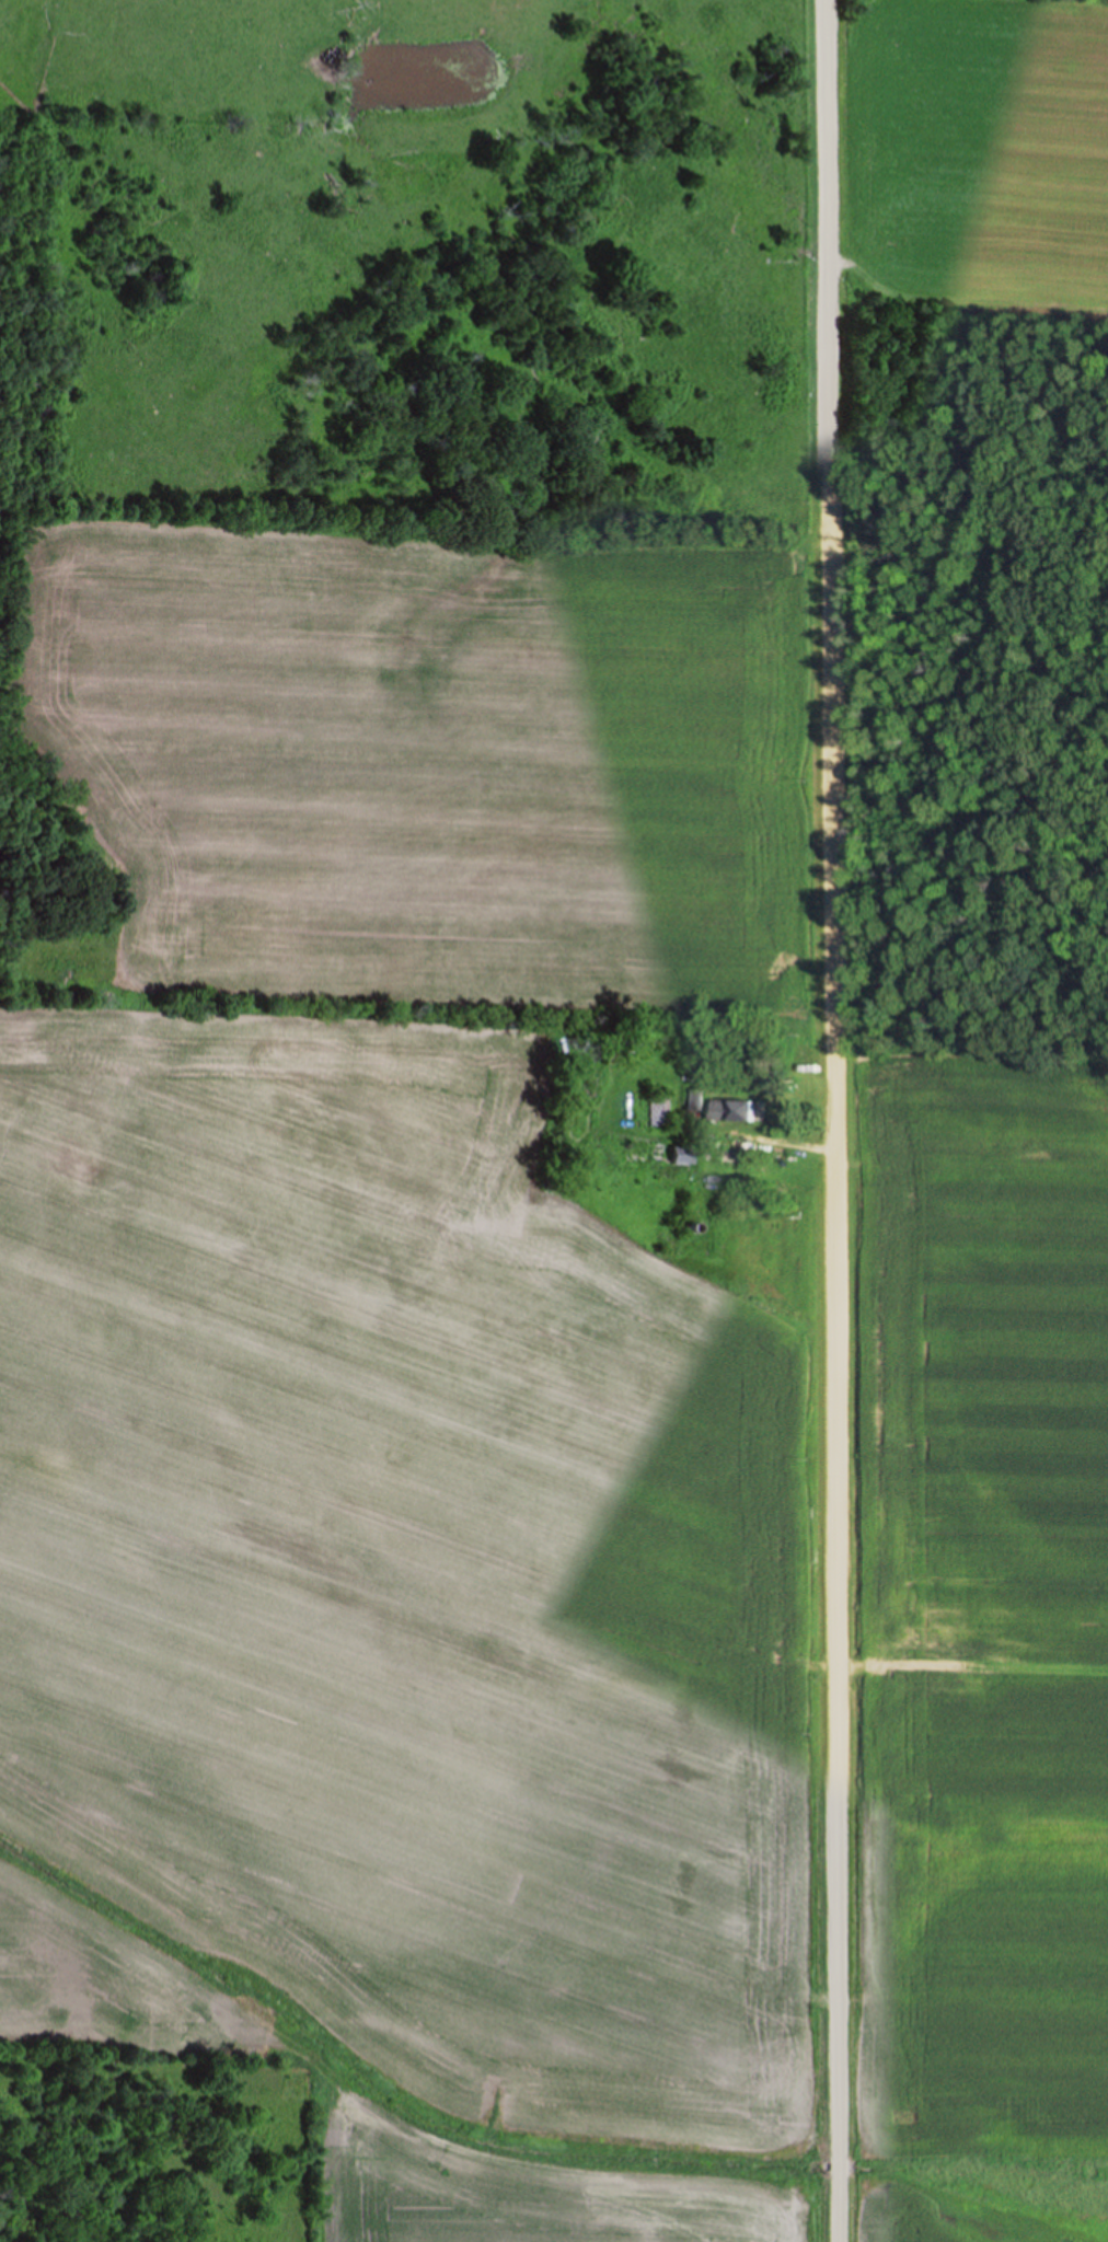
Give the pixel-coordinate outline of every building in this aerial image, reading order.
[(702,1092),(688,1092),(688,1112),(702,1112),(702,1092)] [(648,1126),(666,1126),(666,1097),(648,1097),(648,1126)] [(760,1122),(760,1102),(710,1101),(709,1120),(760,1122)] [(685,1147),(665,1147),(665,1165),(685,1165),(685,1147)] [(691,1163),(691,1217),(707,1217),(707,1163),(691,1163)]
